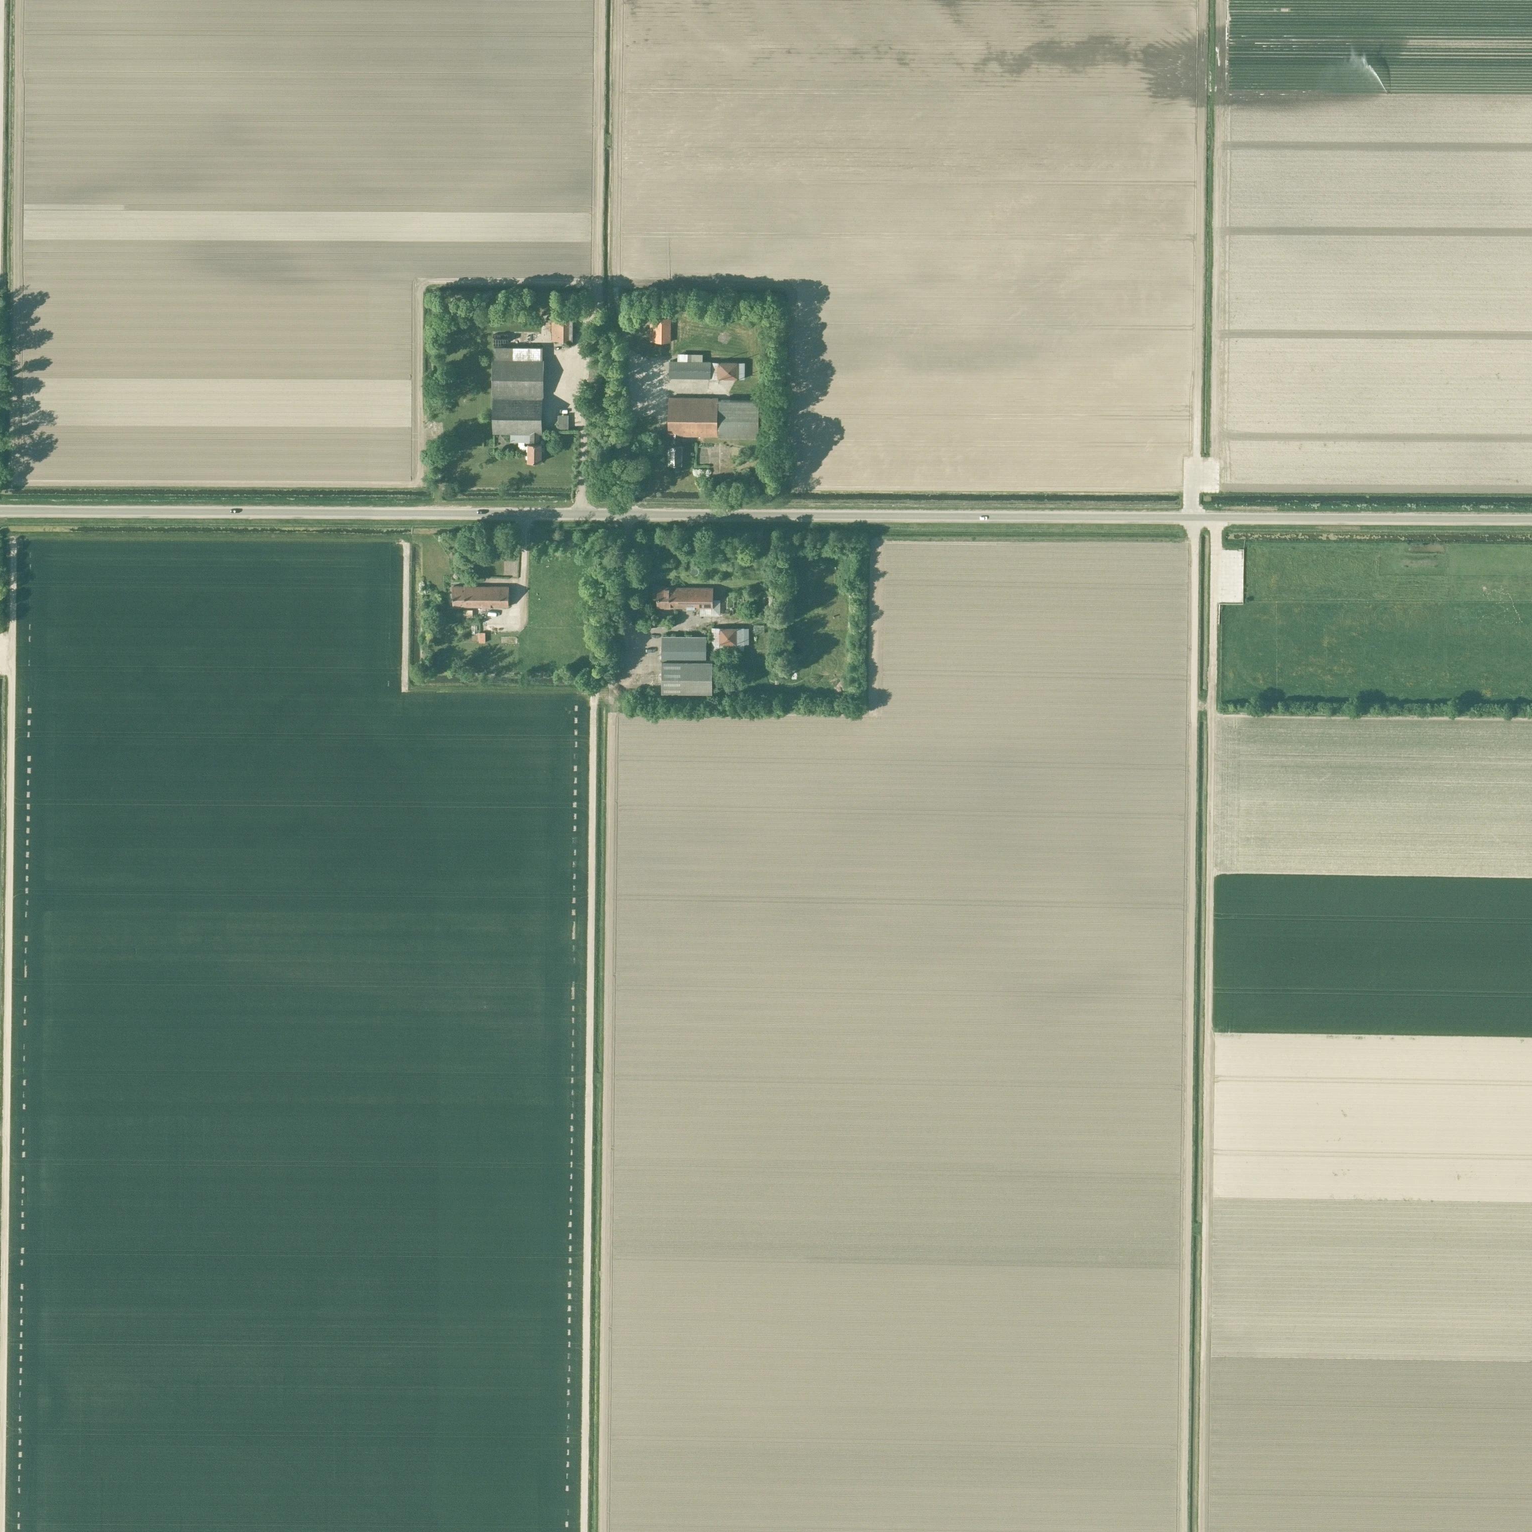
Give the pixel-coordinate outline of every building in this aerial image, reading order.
[(571,340),(572,315),(552,315),(551,339),(571,340)] [(670,341),(670,316),(650,316),(650,340),(670,341)] [(541,432),(542,395),(542,346),(494,345),(493,394),(493,431),(530,432),(530,442),(528,442),(528,460),(541,460),(541,442),(539,442),(539,432),(541,432)] [(744,361),(710,360),(669,360),(669,376),(744,377),(744,361)] [(717,400),(717,397),(669,396),(668,434),(671,434),(670,444),(668,444),(668,462),(681,462),(681,444),(679,444),(679,434),(716,435),(716,431),(720,431),(720,434),(757,435),(757,400),(720,399),(720,400),(717,400)] [(713,607),(713,587),(658,587),(658,585),(654,585),(654,582),(653,582),(653,598),(657,598),(657,606),(713,607)] [(509,606),(509,586),(453,585),(453,605),(509,606)] [(721,629),(722,654),(735,653),(734,648),(740,648),(739,628),(721,629)] [(706,635),(662,634),(661,689),(712,690),(712,659),(705,659),(706,635)]
